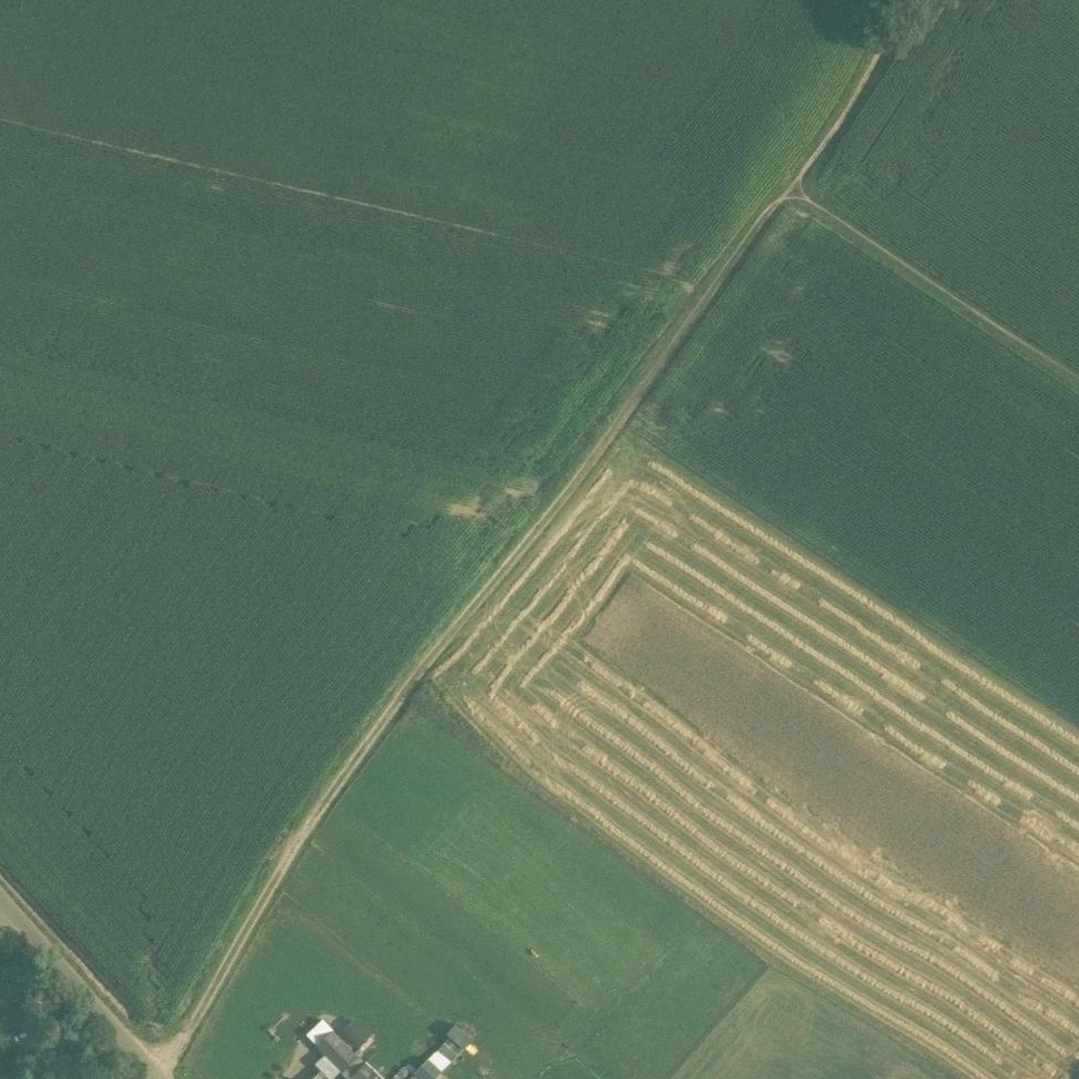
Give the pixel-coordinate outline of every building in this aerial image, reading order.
[(343,1033),(361,1045),(370,1033),(352,1021),(343,1033)] [(448,1037),(467,1048),(473,1038),(454,1027),(448,1037)] [(341,1075),(357,1059),(332,1032),(315,1048),(341,1075)] [(444,1069),(431,1057),(423,1066),(422,1065),(410,1078),(435,1078),(444,1069)] [(366,1063),(351,1078),(383,1078),(366,1063)]
